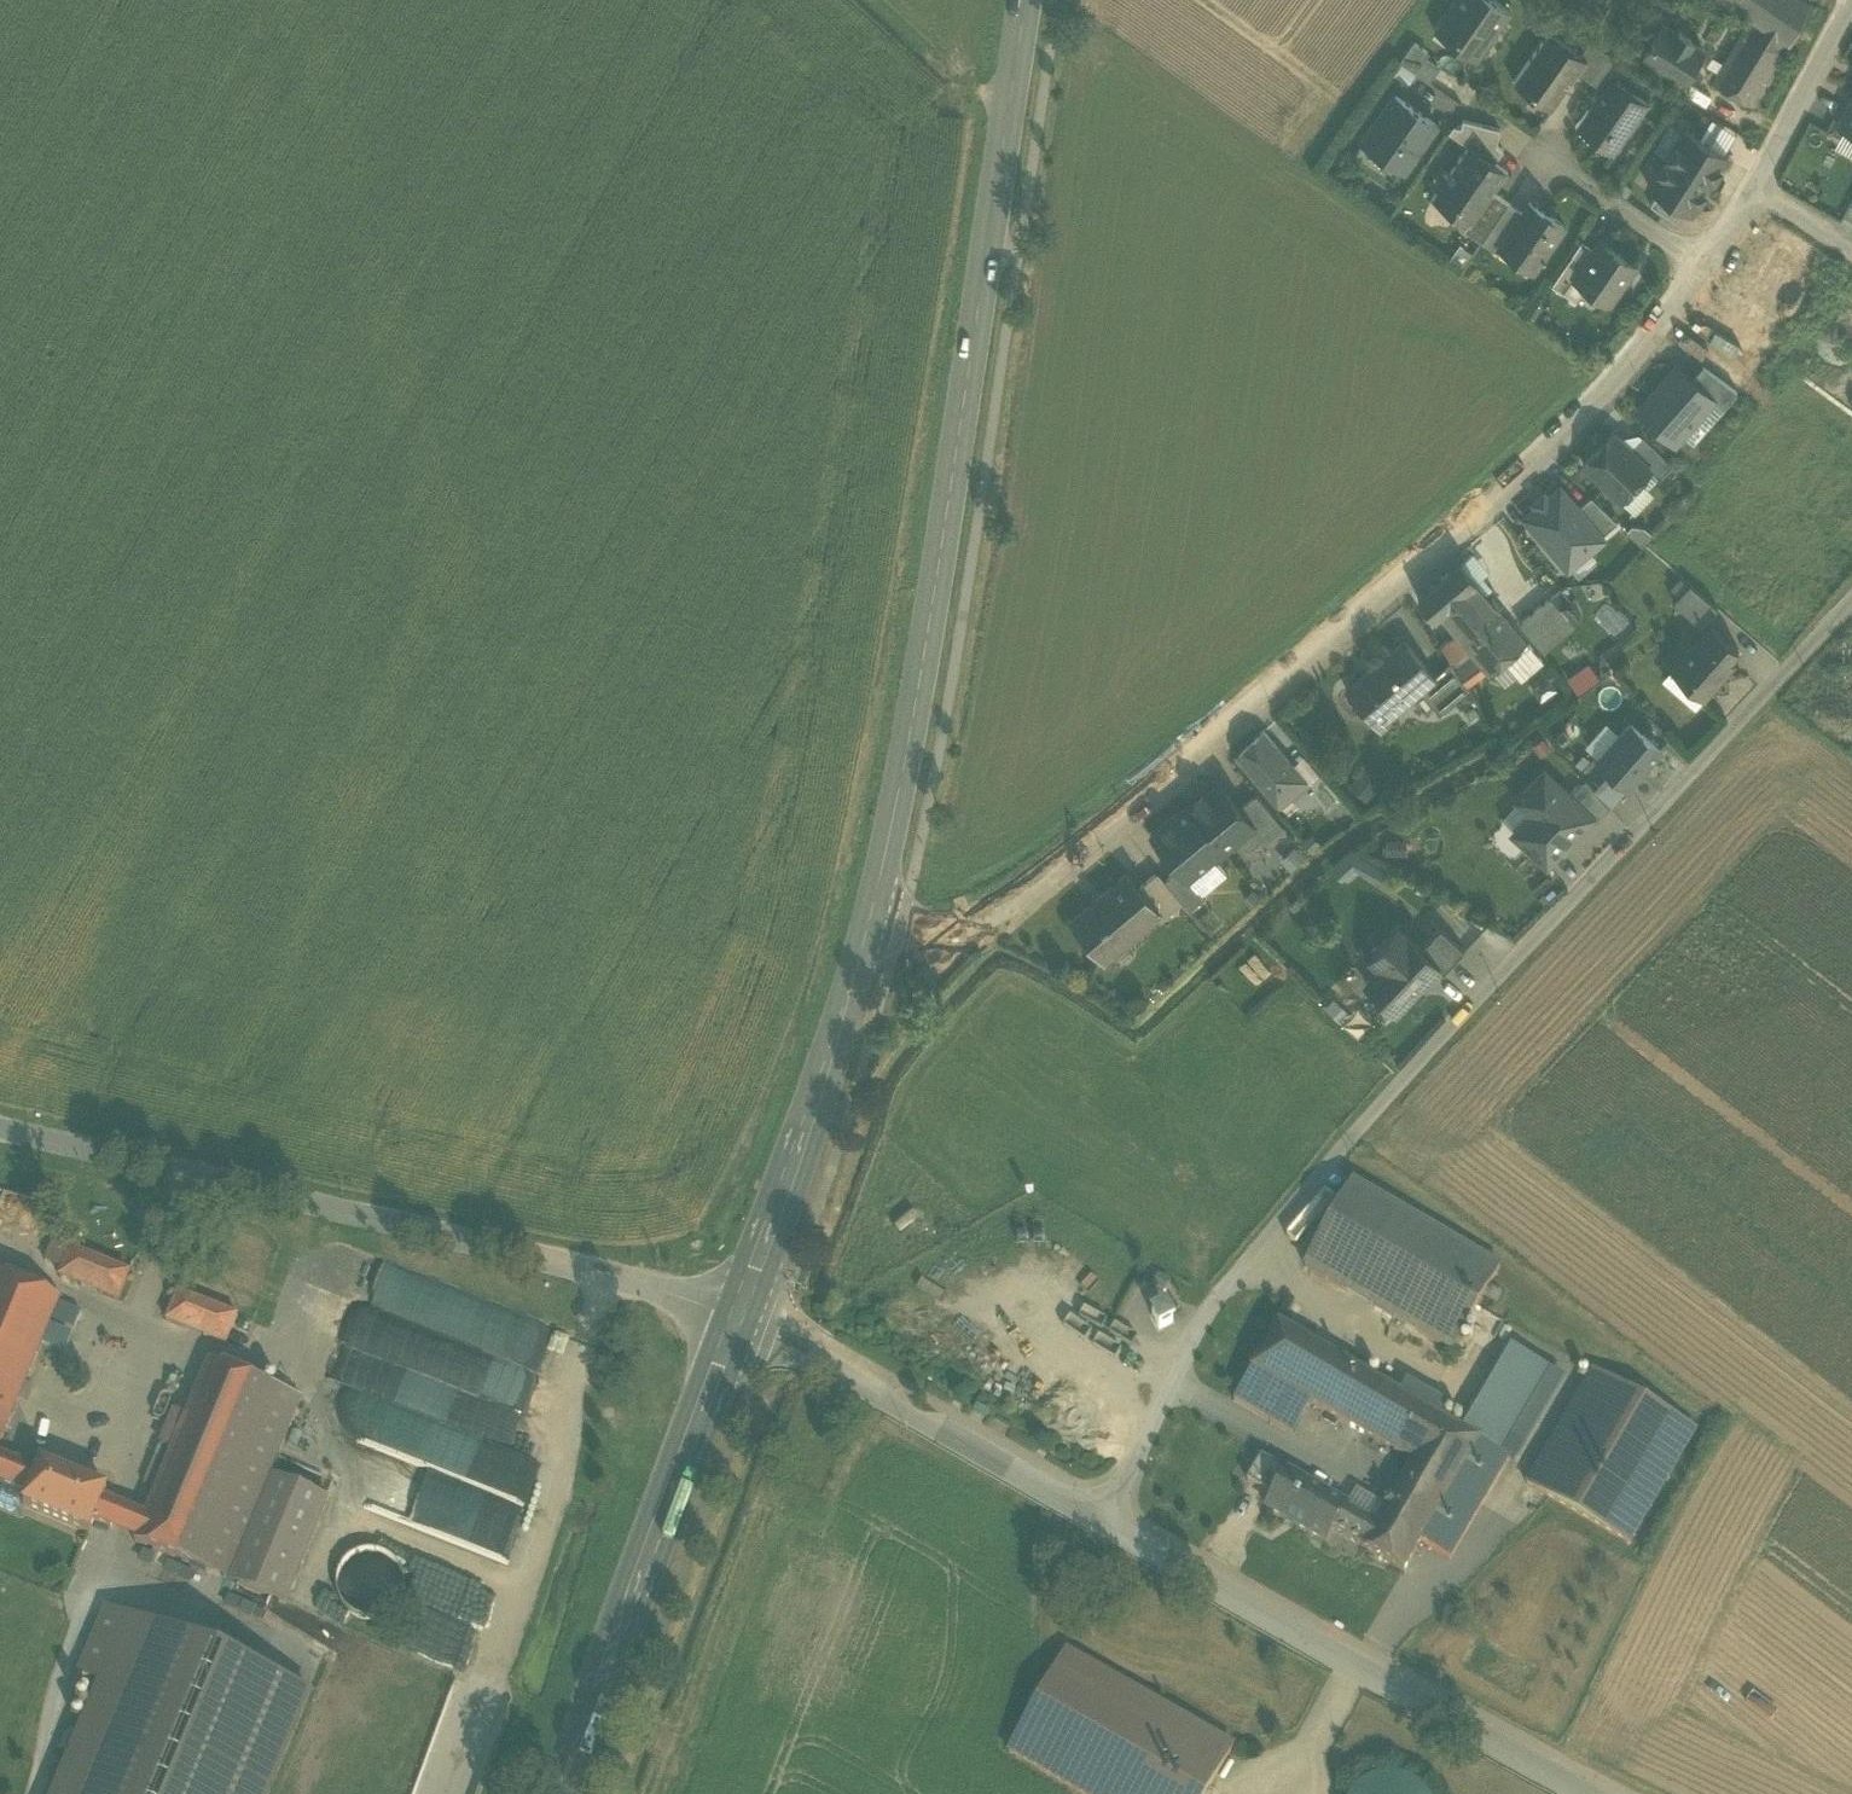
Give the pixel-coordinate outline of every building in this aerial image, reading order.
[(1474,60),(1509,10),(1495,0),(1457,0),(1434,32),(1474,60)] [(1750,20),(1789,42),(1785,50),(1795,54),(1817,10),(1803,0),(1724,0),(1750,20)] [(1712,85),(1755,109),(1785,50),(1789,42),(1750,20),(1712,85)] [(1643,58),(1683,84),(1704,51),(1690,43),(1691,40),(1678,32),(1677,35),(1663,26),(1643,58)] [(1578,69),(1584,60),(1579,56),(1546,31),(1510,77),(1529,92),(1531,90),(1550,105),(1578,69)] [(1401,62),(1428,82),(1438,68),(1423,57),(1427,52),(1415,43),(1401,62)] [(1590,79),(1607,55),(1589,43),(1579,56),(1584,60),(1578,69),(1590,79)] [(1610,77),(1615,81),(1626,67),(1607,55),(1590,79),(1601,87),(1610,77)] [(1573,125),(1610,154),(1647,106),(1615,81),(1610,77),(1601,87),(1573,125)] [(1436,123),(1395,95),(1362,142),(1403,170),(1436,123)] [(1835,126),(1851,135),(1851,95),(1835,126)] [(1469,145),(1494,162),(1503,150),(1496,145),(1499,129),(1463,120),(1461,128),(1453,125),(1448,133),(1468,146),(1469,145)] [(1666,158),(1709,186),(1727,157),(1684,130),(1666,158)] [(1494,162),(1469,145),(1468,146),(1448,175),(1444,172),(1444,173),(1441,171),(1438,176),(1434,177),(1434,181),(1431,186),(1437,190),(1431,198),(1468,224),(1473,216),(1475,217),(1493,191),(1507,171),(1494,162)] [(1684,210),(1691,214),(1709,186),(1666,158),(1648,187),(1658,194),(1684,210)] [(1508,202),(1493,191),(1475,217),(1473,216),(1468,224),(1464,230),(1481,242),(1508,202)] [(1684,210),(1658,194),(1650,206),(1675,222),(1684,210)] [(1564,225),(1530,201),(1522,212),(1498,247),(1532,271),(1564,225)] [(1522,212),(1508,202),(1481,242),(1495,251),(1498,247),(1522,212)] [(1609,304),(1636,265),(1599,239),(1593,248),(1572,279),(1609,304)] [(1572,279),(1593,248),(1582,240),(1551,285),(1563,293),(1572,279)] [(1713,399),(1712,400),(1723,410),(1737,393),(1702,367),(1691,381),(1713,399)] [(1712,400),(1713,399),(1691,381),(1677,368),(1638,413),(1645,420),(1644,421),(1654,429),(1655,428),(1673,444),(1712,400)] [(1620,502),(1651,471),(1629,450),(1613,434),(1582,465),(1620,502)] [(1629,450),(1651,471),(1660,480),(1672,467),(1641,438),(1629,450)] [(1603,539),(1560,488),(1524,519),(1564,564),(1584,548),(1589,552),(1603,539)] [(1509,523),(1490,532),(1499,549),(1517,540),(1509,523)] [(1438,615),(1476,583),(1460,564),(1418,599),(1434,619),(1438,615)] [(1476,583),(1438,615),(1467,648),(1489,673),(1504,661),(1526,643),(1498,611),(1501,608),(1490,595),(1487,598),(1476,583)] [(1673,605),(1700,629),(1717,610),(1689,585),(1673,605)] [(1550,599),(1519,624),(1542,650),(1572,624),(1550,599)] [(1709,624),(1674,664),(1707,693),(1731,665),(1728,662),(1738,650),(1709,624)] [(1433,675),(1404,641),(1346,689),(1379,728),(1389,718),(1388,716),(1418,689),(1433,675)] [(1542,662),(1526,643),(1504,661),(1520,680),(1542,662)] [(1489,673),(1467,648),(1452,660),(1468,689),(1489,673)] [(1450,661),(1433,675),(1418,689),(1439,713),(1467,690),(1450,661)] [(1577,692),(1599,678),(1590,663),(1568,677),(1577,692)] [(1596,767),(1627,795),(1662,755),(1631,727),(1596,767)] [(1308,784),(1262,731),(1234,755),(1280,807),(1303,788),(1308,784)] [(1349,780),(1364,795),(1381,780),(1366,764),(1349,780)] [(1513,833),(1546,863),(1589,817),(1543,773),(1518,800),(1531,813),(1513,833)] [(1319,774),(1308,784),(1303,788),(1324,810),(1338,797),(1319,774)] [(1190,809),(1223,850),(1252,826),(1253,825),(1238,807),(1219,785),(1204,797),(1203,795),(1194,802),(1195,804),(1190,809)] [(1255,793),(1238,807),(1253,825),(1252,826),(1265,842),(1283,826),(1255,793)] [(1223,850),(1190,809),(1187,805),(1151,836),(1178,868),(1188,880),(1189,879),(1213,859),(1223,850)] [(1358,871),(1376,884),(1386,870),(1349,845),(1331,870),(1350,883),(1358,871)] [(1226,874),(1213,859),(1189,879),(1202,894),(1226,874)] [(1205,897),(1202,894),(1189,879),(1188,880),(1178,868),(1164,880),(1183,901),(1189,909),(1205,897)] [(1183,901),(1164,880),(1157,871),(1138,888),(1159,913),(1157,914),(1161,919),(1183,901)] [(1159,913),(1138,888),(1126,875),(1071,922),(1104,960),(1106,958),(1103,954),(1116,943),(1119,947),(1157,914),(1159,913)] [(1384,1003),(1395,1013),(1438,969),(1439,968),(1420,950),(1398,929),(1369,960),(1378,969),(1384,974),(1370,989),(1373,992),(1384,1003)] [(1440,929),(1420,950),(1439,968),(1438,969),(1443,973),(1464,951),(1440,929)] [(1384,974),(1378,969),(1365,983),(1370,989),(1384,974)] [(940,982),(922,970),(917,978),(935,990),(940,982)] [(1384,1003),(1373,992),(1373,997),(1379,1003),(1384,1003)] [(1500,1268),(1353,1185),(1305,1268),(1452,1352),(1500,1268)] [(8,1193),(0,1190),(0,1215),(8,1193)] [(8,1193),(0,1215),(0,1219),(58,1245),(71,1216),(8,1193)] [(554,1328),(338,1242),(352,1301),(326,1380),(506,1451),(554,1328)] [(59,1273),(119,1298),(131,1269),(70,1243),(59,1273)] [(1170,1281),(1157,1274),(1151,1286),(1164,1292),(1167,1287),(1170,1281)] [(60,1301),(0,1275),(0,1444),(60,1301)] [(167,1318),(226,1342),(238,1312),(180,1288),(167,1318)] [(1175,1304),(1167,1308),(1171,1314),(1178,1311),(1175,1304)] [(1165,1310),(1151,1317),(1155,1324),(1159,1331),(1169,1326),(1172,1324),(1170,1320),(1165,1310)] [(1463,1431),(1278,1324),(1235,1397),(1294,1431),(1311,1401),(1411,1459),(1375,1522),(1289,1473),(1288,1474),(1274,1498),(1266,1511),(1324,1544),(1332,1531),(1361,1547),(1360,1548),(1403,1573),(1420,1543),(1449,1560),(1509,1456),(1502,1452),(1550,1369),(1512,1346),(1463,1431)] [(178,1437),(146,1514),(136,1539),(134,1543),(228,1581),(271,1475),(301,1400),(208,1362),(186,1415),(176,1412),(167,1433),(178,1437)] [(1592,1369),(1524,1485),(1631,1547),(1698,1431),(1592,1369)] [(40,1468),(0,1451),(0,1481),(30,1493),(40,1468)] [(1261,1458),(1247,1482),(1274,1498),(1288,1474),(1261,1458)] [(30,1493),(25,1505),(92,1534),(97,1524),(107,1497),(110,1490),(42,1462),(40,1468),(30,1493)] [(271,1475),(228,1581),(284,1605),(328,1499),(271,1475)] [(146,1514),(107,1497),(97,1524),(136,1539),(146,1514)] [(52,1793),(272,1793),(313,1695),(105,1608),(76,1676),(98,1685),(52,1793)] [(1235,1745),(1067,1649),(1007,1753),(1079,1793),(1206,1793),(1235,1745)] [(1353,1792),(1351,1793),(1426,1793),(1424,1791),(1412,1781),(1396,1776),(1381,1776),(1365,1782),(1353,1792)]
